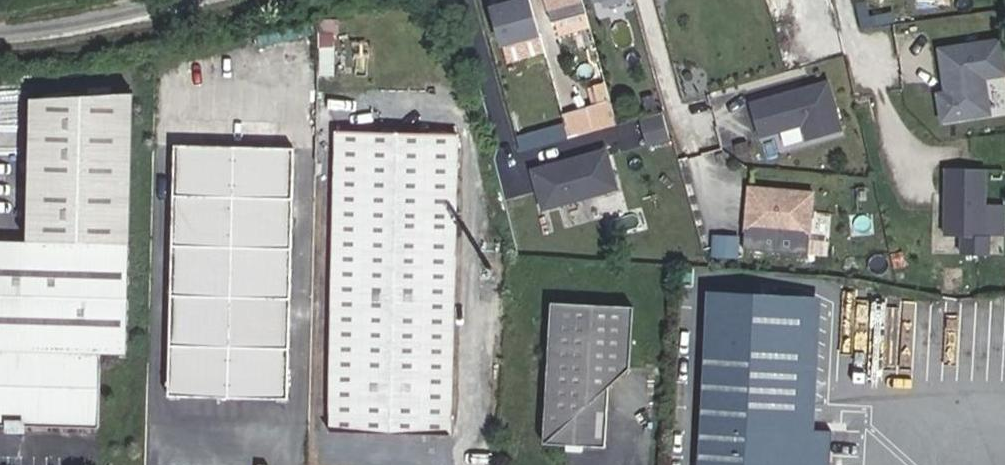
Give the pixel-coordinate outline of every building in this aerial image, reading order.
[(486,2),(497,44),(537,34),(528,0),(494,0),(486,2)] [(551,27),(587,16),(582,0),(543,0),(551,27)] [(606,12),(632,5),(630,0),(603,0),(606,12)] [(992,115),(988,76),(1004,74),(1004,66),(1002,35),(937,42),(942,86),(936,87),(939,120),(992,115)] [(563,110),(569,135),(617,123),(606,79),(589,84),(594,102),(563,110)] [(803,126),(805,137),(842,130),(833,79),(749,94),(756,135),(803,126)] [(101,425),(104,351),(129,352),(133,241),(138,92),(27,87),(24,238),(0,237),(0,423),(101,425)] [(563,121),(519,134),(523,148),(568,135),(563,121)] [(783,143),(803,140),(801,127),(781,129),(783,143)] [(462,429),(457,134),(335,135),(336,429),(462,429)] [(607,144),(529,165),(542,209),(619,188),(607,144)] [(298,400),(297,146),(173,150),(172,400),(298,400)] [(960,252),(993,252),(993,234),(1004,235),(1004,201),(986,200),(987,165),(944,164),(942,233),(960,234),(960,252)] [(747,182),(742,245),(811,250),(815,187),(747,182)] [(713,288),(701,464),(827,464),(829,429),(808,427),(795,426),(803,317),(815,318),(816,304),(804,303),(804,294),(713,288)] [(633,307),(553,303),(544,444),(604,447),(607,387),(629,368),(633,307)] [(815,318),(803,317),(795,426),(808,427),(815,318)]
